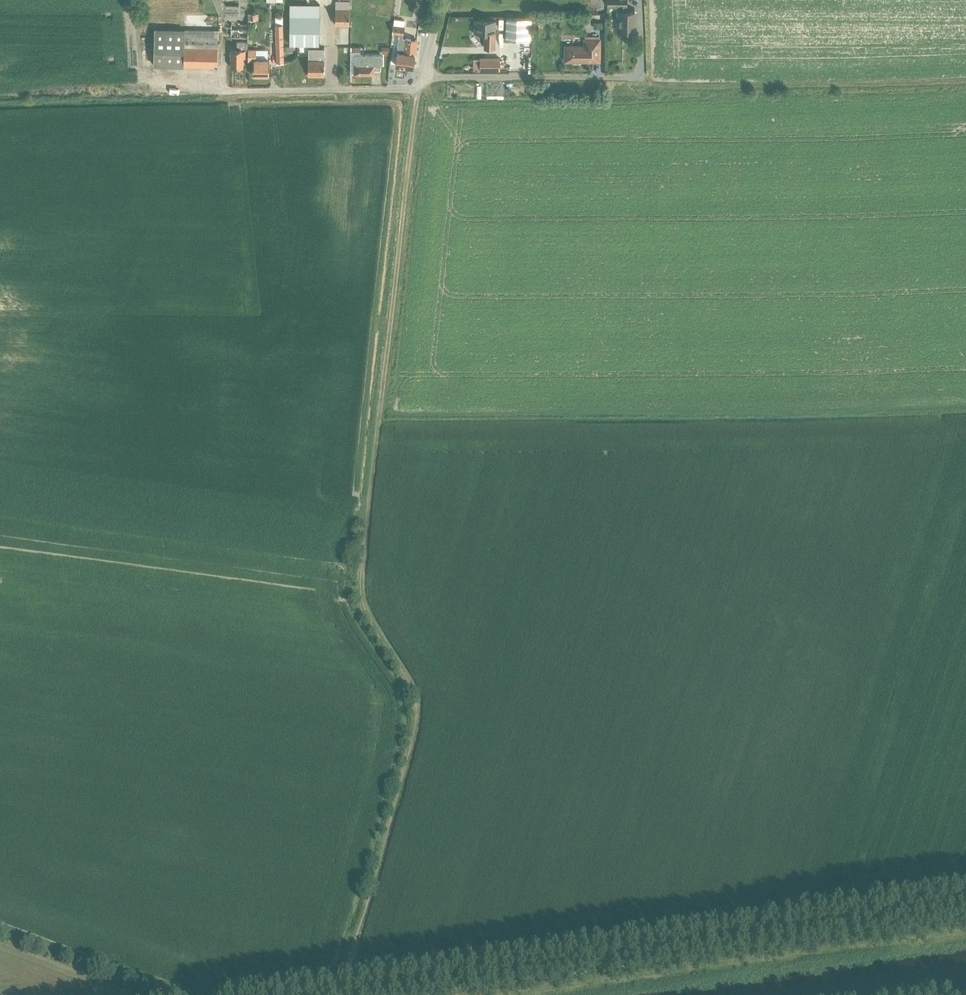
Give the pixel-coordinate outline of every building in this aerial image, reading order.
[(349,1),(335,0),(335,25),(349,25),(349,1)] [(628,5),(628,0),(608,0),(608,5),(621,5),(621,10),(619,10),(620,30),(638,29),(638,10),(627,10),(626,5),(628,5)] [(320,4),(290,4),(290,17),(289,44),(319,45),(320,17),(320,4)] [(275,25),(276,65),(284,65),(283,25),(283,16),(275,16),(275,25)] [(506,17),(505,39),(530,40),(531,18),(506,17)] [(475,32),(484,43),(484,46),(495,46),(496,20),(475,20),(475,32)] [(543,20),(534,20),(534,28),(543,28),(543,20)] [(247,37),(248,24),(248,22),(240,22),(240,23),(240,29),(231,28),(230,36),(247,37)] [(154,28),(153,65),(217,66),(218,29),(192,29),(192,23),(187,23),(187,29),(184,29),(154,28)] [(404,26),(393,25),(392,33),(403,34),(404,26)] [(397,52),(395,65),(413,68),(417,40),(406,39),(404,49),(398,48),(397,52)] [(236,49),(230,49),(230,67),(243,67),(243,57),(245,57),(245,50),(248,50),(248,48),(248,40),(236,40),(236,49)] [(566,59),(573,59),(573,61),(573,64),(581,64),(581,61),(581,59),(593,59),(593,61),(599,61),(599,40),(585,40),(585,47),(566,47),(566,59)] [(269,75),(269,58),(268,58),(268,49),(264,49),(256,49),(256,48),(248,48),(248,50),(248,58),(253,58),(253,75),(269,75)] [(319,48),(308,48),(308,50),(308,75),(324,76),(324,55),(324,50),(324,48),(319,48)] [(382,55),(353,55),(353,74),(373,74),(373,65),(382,65),(382,55)] [(489,57),(480,57),(480,71),(489,71),(489,57)]
